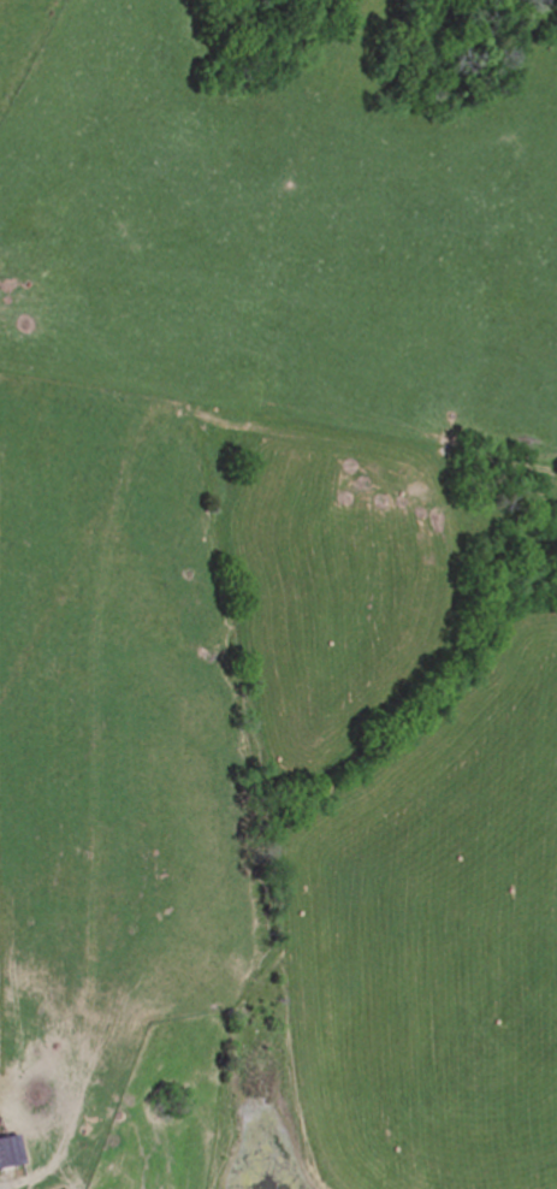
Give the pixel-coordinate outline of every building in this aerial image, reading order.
[(22,1163),(16,1134),(0,1137),(0,1167),(22,1163)]
